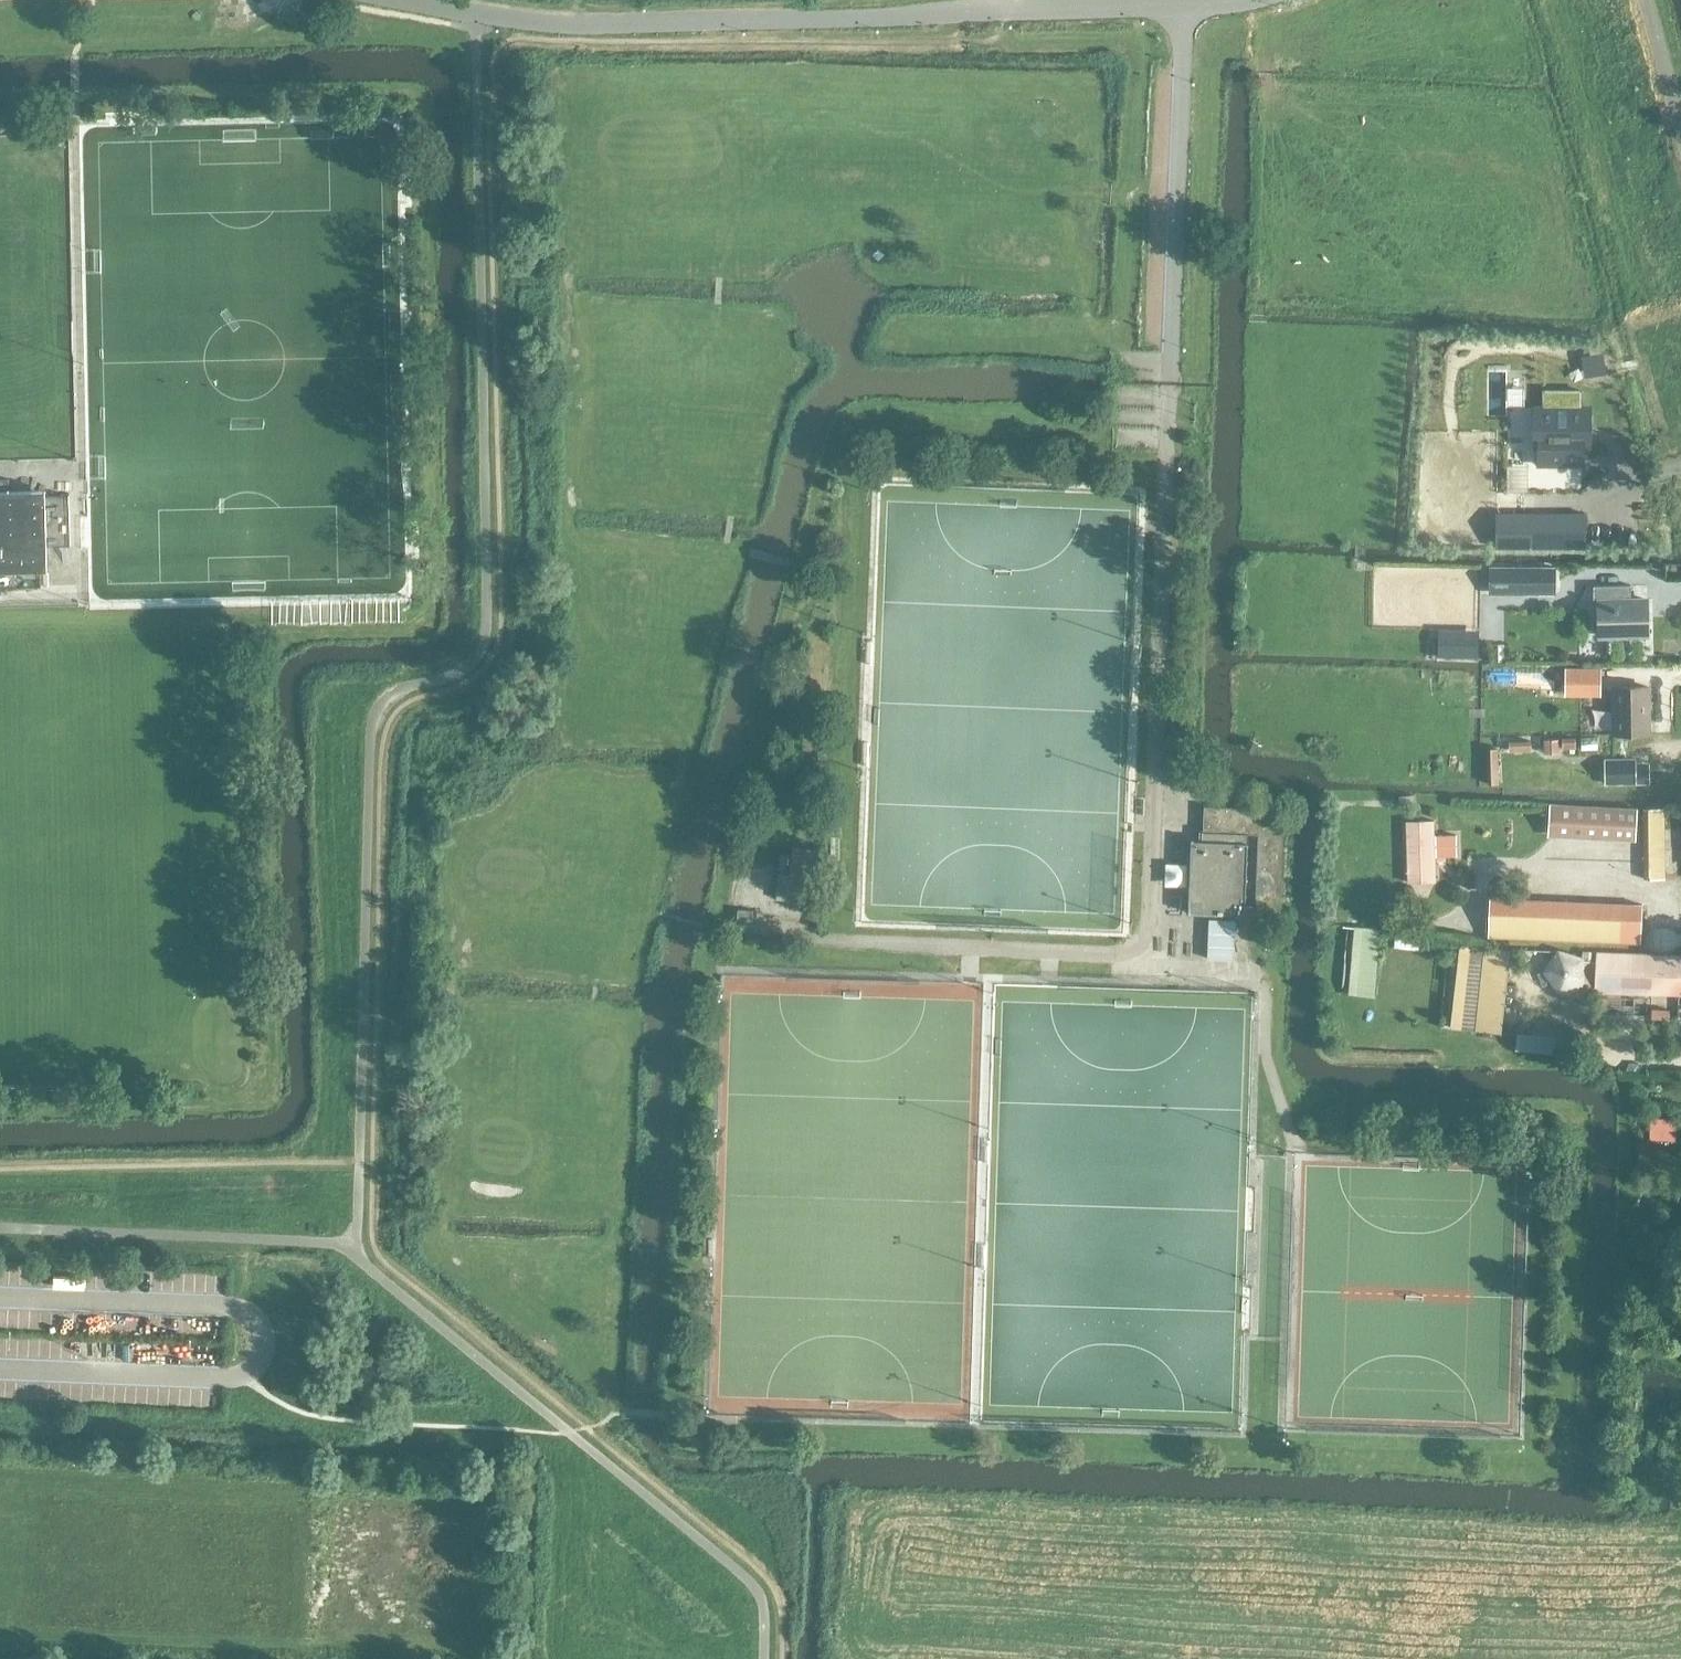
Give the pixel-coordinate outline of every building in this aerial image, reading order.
[(1536,407),(1536,446),(1540,446),(1541,464),(1540,464),(1540,465),(1582,465),(1582,464),(1582,446),(1589,446),(1589,408),(1581,408),(1582,390),(1544,390),(1544,407),(1536,407)] [(48,545),(71,545),(70,495),(46,496),(46,489),(10,490),(10,478),(0,479),(0,587),(42,586),(42,561),(48,561),(48,545)] [(1587,511),(1496,510),(1494,544),(1587,547),(1587,511)] [(1556,591),(1556,569),(1498,568),(1490,568),(1490,590),(1498,590),(1556,591)] [(1600,636),(1646,635),(1647,635),(1646,599),(1631,599),(1631,597),(1630,598),(1630,587),(1631,587),(1631,585),(1594,586),(1594,602),(1600,601),(1600,636)] [(1437,655),(1479,655),(1479,628),(1438,628),(1437,655)] [(1517,668),(1517,686),(1541,686),(1541,688),(1555,688),(1555,668),(1517,668)] [(1565,690),(1601,690),(1601,668),(1566,668),(1565,690)] [(1648,686),(1613,687),(1614,733),(1649,732),(1648,686)] [(1558,752),(1558,734),(1545,735),(1545,753),(1558,752)] [(1576,743),(1575,734),(1562,734),(1562,743),(1576,743)] [(1497,784),(1496,747),(1486,747),(1487,785),(1497,784)] [(1636,783),(1636,763),(1605,763),(1605,783),(1636,783)] [(1636,838),(1638,809),(1550,803),(1548,832),(1636,838)] [(1274,809),(1204,805),(1203,840),(1194,840),(1194,838),(1192,838),(1189,913),(1219,914),(1219,912),(1246,913),(1248,833),(1258,833),(1255,913),(1281,914),(1284,834),(1273,833),(1274,809)] [(1644,879),(1662,879),(1663,808),(1644,808),(1644,879)] [(1433,820),(1417,820),(1406,821),(1408,882),(1435,881),(1435,856),(1457,855),(1456,835),(1434,835),(1433,820)] [(1662,878),(1680,879),(1680,840),(1664,840),(1662,878)] [(1643,905),(1490,898),(1488,936),(1641,942),(1643,905)] [(1209,955),(1236,956),(1237,916),(1210,916),(1209,955)] [(1360,995),(1376,996),(1383,928),(1367,926),(1360,995)] [(1477,1030),(1502,1033),(1510,950),(1485,947),(1477,1030)] [(1597,952),(1596,960),(1583,959),(1559,951),(1546,971),(1560,990),(1583,984),(1595,984),(1595,991),(1680,994),(1680,955),(1597,952)] [(1519,1034),(1517,1048),(1570,1052),(1572,1039),(1519,1034)] [(1631,1116),(1630,1139),(1676,1140),(1677,1117),(1631,1116)]
